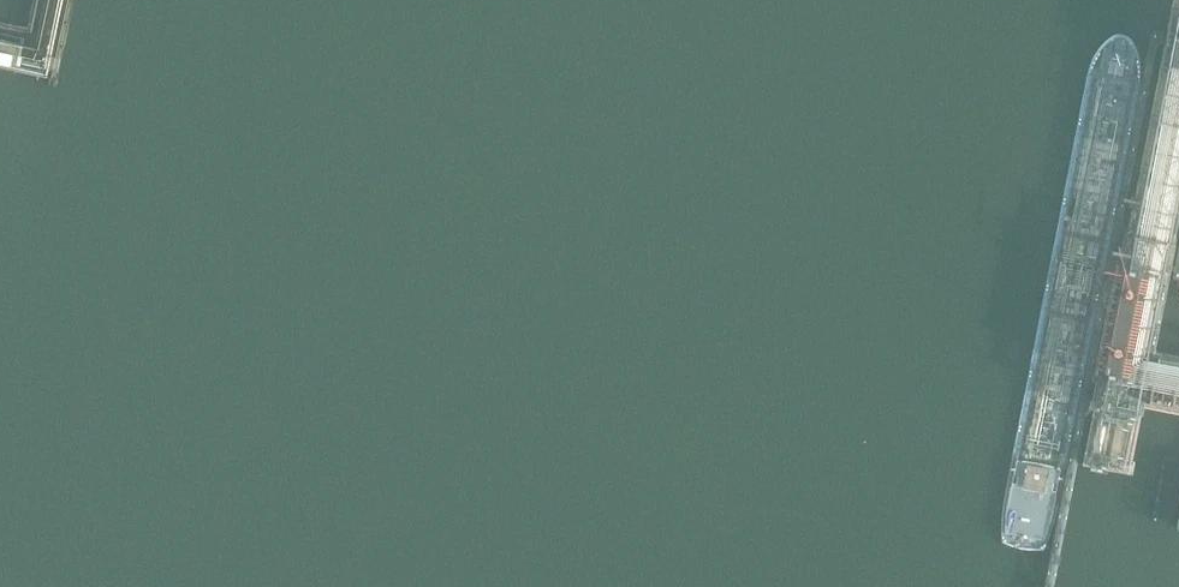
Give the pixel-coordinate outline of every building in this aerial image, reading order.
[(19,57),(7,54),(4,66),(17,69),(19,57)]
